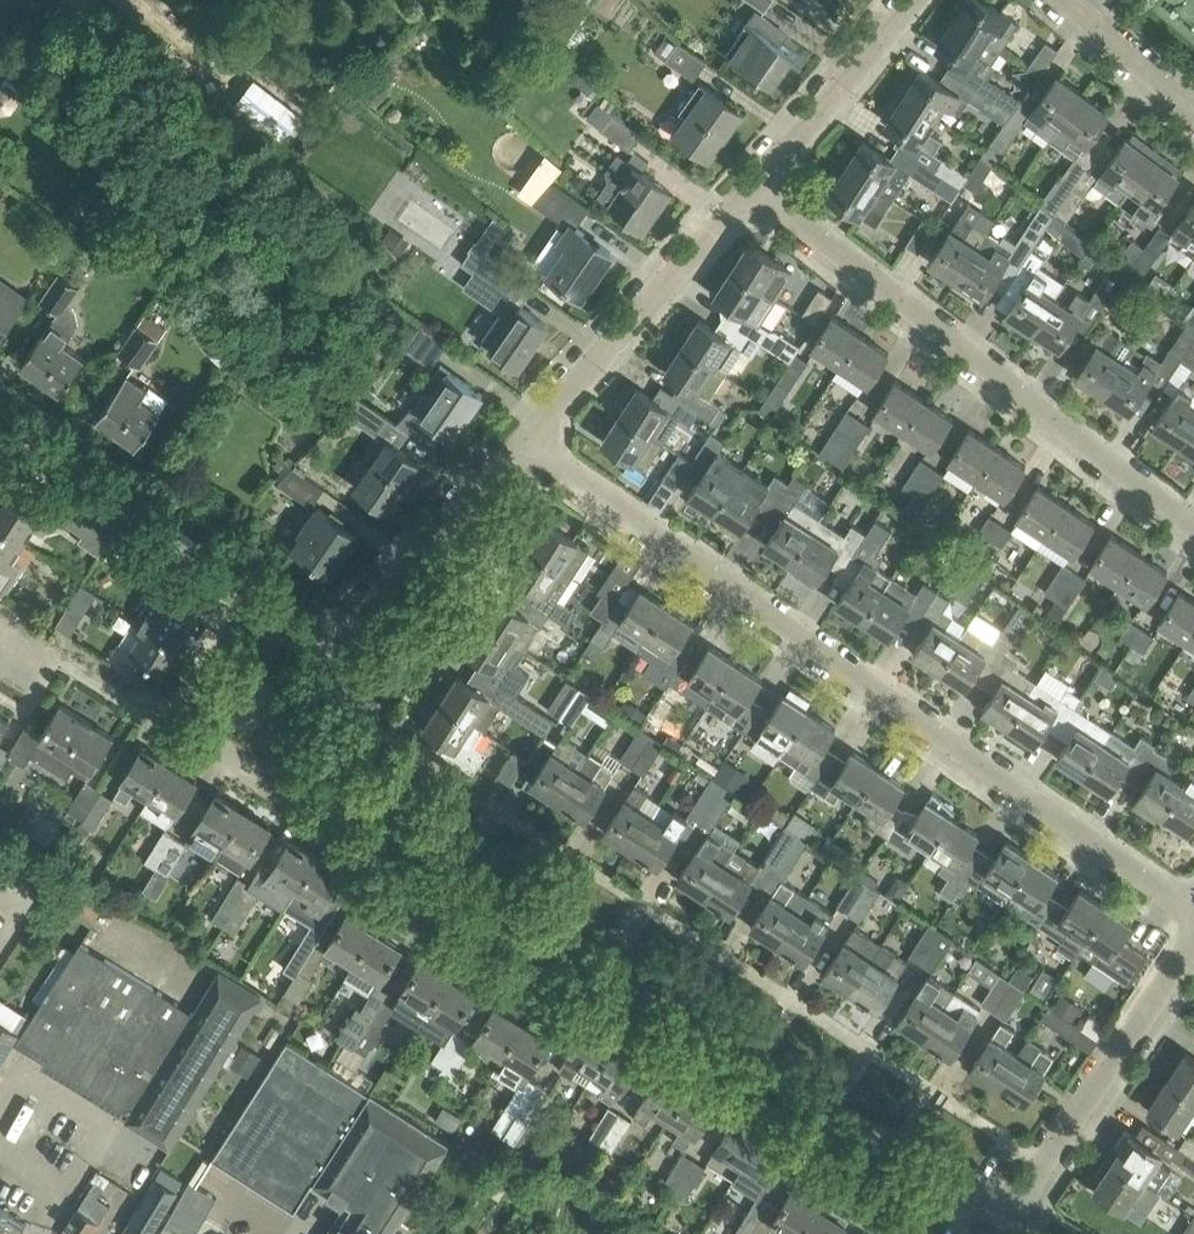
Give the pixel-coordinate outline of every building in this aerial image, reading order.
[(766,9),(772,0),(753,0),(766,9)] [(954,20),(1002,51),(1019,23),(983,0),(960,0),(949,16),(955,19),(954,20)] [(758,75),(756,77),(759,80),(761,78),(772,86),(795,53),(782,43),(788,34),(762,16),(733,58),(758,75)] [(1002,51),(954,20),(938,46),(985,77),(1002,51)] [(577,27),(565,44),(575,50),(586,33),(577,27)] [(663,57),(674,44),(665,38),(656,52),(663,57)] [(1029,66),(1041,75),(1059,49),(1047,41),(1029,66)] [(674,44),(663,57),(697,79),(707,62),(676,42),(674,44)] [(970,101),(922,70),(921,72),(915,68),(899,92),(937,117),(945,105),(960,115),(970,101)] [(1025,121),(1051,140),(1083,94),(1058,76),(1025,121)] [(8,109),(13,102),(13,99),(20,88),(5,77),(0,84),(0,111),(8,109)] [(710,157),(742,111),(701,82),(680,112),(687,117),(676,133),(710,157)] [(996,84),(988,96),(1014,113),(1023,100),(996,84)] [(889,120),(888,123),(936,154),(944,141),(928,131),(937,117),(899,92),(884,117),(889,120)] [(1043,205),(1045,207),(1055,215),(1094,160),(1081,151),(1109,113),(1083,94),(1051,140),(1076,158),(1043,205)] [(1006,125),(1014,113),(988,96),(980,108),(1006,125)] [(586,121),(598,129),(607,118),(611,115),(597,105),(586,121)] [(607,118),(598,129),(630,151),(641,136),(611,115),(607,118)] [(1001,131),(982,157),(994,165),(1013,139),(1001,131)] [(1129,187),(1131,188),(1157,152),(1133,134),(1129,140),(1127,138),(1105,169),(1094,160),(1055,215),(1056,216),(1067,225),(1095,184),(1119,201),(1129,187)] [(911,173),(864,142),(847,167),(879,188),(887,177),(902,187),(911,173)] [(598,196),(644,228),(670,190),(642,171),(649,161),(635,151),(628,162),(617,154),(605,173),(607,184),(598,196)] [(1131,188),(1144,197),(1133,212),(1153,226),(1164,211),(1157,205),(1178,175),(1176,174),(1180,168),(1157,152),(1131,188)] [(521,196),(530,203),(550,182),(561,170),(545,155),(532,170),(539,176),(521,196)] [(976,191),(994,165),(982,157),(971,174),(965,183),(976,191)] [(944,158),(936,170),(962,187),(965,183),(971,174),(944,158)] [(894,198),(879,188),(847,167),(829,194),(877,225),(894,198)] [(954,200),(962,187),(936,170),(928,184),(954,200)] [(588,209),(550,182),(530,203),(561,225),(568,215),(579,222),(588,209)] [(958,279),(988,233),(998,218),(971,200),(931,261),(958,279)] [(1171,235),(1161,227),(1128,275),(1138,284),(1139,285),(1159,258),(1156,256),(1169,238),(1193,256),(1193,255),(1193,204),(1171,235)] [(1056,216),(1049,227),(1060,236),(1068,226),(1067,225),(1056,216)] [(920,253),(936,227),(925,219),(907,244),(920,253)] [(549,274),(582,296),(586,290),(588,291),(599,275),(598,273),(612,252),(572,225),(561,241),(569,246),(549,274)] [(1116,265),(1127,275),(1128,275),(1161,227),(1160,226),(1145,248),(1134,240),(1116,265)] [(988,233),(958,279),(984,296),(991,284),(1004,265),(1016,273),(1017,274),(1036,245),(1038,243),(1027,235),(1024,234),(1014,250),(1002,242),(988,233)] [(750,243),(733,269),(777,297),(793,271),(750,243)] [(1016,300),(1008,312),(1010,313),(1006,319),(1030,335),(1034,329),(1035,330),(1056,299),(1066,284),(1052,275),(1039,266),(1047,252),(1036,245),(1017,274),(1016,273),(1004,292),(1016,300)] [(1092,246),(1081,262),(1090,268),(1100,253),(1092,246)] [(473,272),(505,295),(518,276),(485,254),(473,272)] [(1110,300),(1127,275),(1116,265),(1097,292),(1110,300)] [(723,317),(762,342),(790,360),(801,344),(780,330),(770,330),(759,323),(777,297),(733,269),(716,296),(731,306),(723,317)] [(61,272),(41,299),(59,312),(61,313),(68,304),(80,286),(61,272)] [(1128,275),(1127,275),(1110,300),(1121,308),(1138,284),(1128,275)] [(22,304),(0,288),(0,335),(22,304)] [(833,297),(820,288),(803,314),(816,323),(833,297)] [(1056,299),(1035,330),(1061,346),(1091,300),(1079,292),(1069,308),(1056,299)] [(518,366),(547,324),(511,299),(482,341),(518,366)] [(45,329),(21,364),(61,392),(85,357),(65,343),(73,331),(76,327),(78,322),(76,312),(73,308),(68,304),(61,313),(59,312),(55,318),(46,330),(45,329)] [(147,312),(119,352),(139,365),(166,326),(147,312)] [(812,348),(839,365),(860,333),(834,316),(812,348)] [(700,320),(682,346),(726,374),(743,349),(753,356),(762,342),(723,317),(723,318),(733,325),(725,337),(700,320)] [(422,325),(403,347),(432,367),(448,343),(422,325)] [(1189,325),(1170,352),(1182,360),(1193,342),(1193,330),(1189,325)] [(1108,329),(1078,375),(1105,393),(1136,347),(1108,329)] [(860,333),(839,365),(868,385),(889,353),(860,333)] [(1182,360),(1193,368),(1193,342),(1182,360)] [(691,389),(683,400),(713,419),(720,408),(709,400),(726,374),(682,346),(665,372),(691,389)] [(1136,347),(1105,393),(1130,410),(1160,364),(1136,347)] [(808,360),(796,352),(759,408),(771,416),(808,360)] [(453,437),(483,394),(442,366),(430,381),(435,385),(428,395),(426,394),(397,423),(410,432),(423,441),(435,424),(453,437)] [(97,417),(137,445),(161,411),(142,397),(147,390),(127,375),(97,417)] [(1182,444),(1193,427),(1193,408),(1188,404),(1193,395),(1193,385),(1185,379),(1154,426),(1182,444)] [(876,412),(903,430),(924,398),(897,381),(876,412)] [(621,415),(664,442),(680,418),(692,425),(700,413),(711,421),(713,419),(683,400),(671,393),(663,406),(637,389),(621,415)] [(398,447),(410,432),(397,423),(359,396),(348,412),(387,440),(355,486),(389,510),(421,463),(398,447)] [(953,417),(924,398),(903,430),(932,449),(953,417)] [(829,461),(858,417),(846,409),(817,452),(829,461)] [(647,469),(664,442),(621,415),(603,441),(647,469)] [(870,425),(858,417),(829,461),(840,469),(870,425)] [(1182,444),(1193,452),(1193,427),(1182,444)] [(998,447),(971,429),(950,461),(977,478),(998,447)] [(689,495),(715,512),(744,468),(718,452),(724,443),(711,434),(693,461),(706,469),(689,495)] [(1026,466),(998,447),(977,478),(1006,497),(1026,466)] [(680,453),(663,480),(676,488),(693,461),(680,453)] [(902,484),(914,493),(932,465),(920,457),(902,484)] [(920,509),(926,500),(944,473),(932,465),(914,493),(903,509),(915,518),(912,523),(935,540),(945,525),(920,509)] [(331,572),(357,535),(313,505),(324,489),(293,467),(278,483),(308,504),(284,540),(314,561),(313,562),(316,565),(318,563),(331,572)] [(769,485),(744,468),(715,512),(742,529),(758,503),(771,511),(789,483),(776,475),(769,485)] [(766,545),(792,562),(821,518),(796,502),(802,492),(789,483),(771,511),(783,519),(766,545)] [(1066,504),(1039,485),(1018,517),(1046,535),(1066,504)] [(0,509),(0,527),(24,542),(34,527),(42,532),(55,513),(35,500),(30,508),(9,495),(0,509)] [(104,528),(70,504),(61,517),(95,540),(104,528)] [(1095,522),(1066,504),(1046,535),(1074,553),(1095,522)] [(979,530),(990,538),(1001,522),(990,514),(979,530)] [(841,569),(842,570),(865,533),(852,525),(846,535),(821,518),(792,562),(819,579),(835,553),(847,561),(841,569)] [(547,521),(530,547),(574,576),(591,550),(547,521)] [(1013,530),(1001,522),(990,538),(992,539),(974,566),(984,573),(1002,546),(1013,530)] [(15,574),(22,564),(13,558),(24,542),(0,527),(0,595),(4,598),(17,577),(15,574)] [(864,620),(892,577),(899,567),(861,542),(866,534),(865,533),(842,570),(854,577),(838,603),(864,620)] [(1111,595),(1119,583),(1140,552),(1112,534),(1092,565),(1094,567),(1086,579),(1111,595)] [(535,587),(528,597),(550,612),(568,624),(577,610),(559,598),(574,576),(530,547),(513,573),(535,587)] [(1148,602),(1168,571),(1140,552),(1119,583),(1148,602)] [(145,610),(139,619),(180,645),(197,618),(184,610),(196,592),(149,559),(136,579),(149,587),(138,605),(145,610)] [(1057,599),(1075,571),(1063,563),(1044,590),(1057,599)] [(603,593),(616,601),(632,577),(619,569),(603,593)] [(1086,579),(1075,571),(1057,599),(1046,614),(1057,622),(1086,579)] [(917,594),(892,577),(864,620),(890,637),(907,611),(919,619),(937,592),(924,583),(917,594)] [(83,583),(68,607),(83,616),(98,593),(83,583)] [(639,650),(647,637),(668,606),(642,589),(628,611),(615,603),(616,601),(592,638),(605,647),(614,633),(639,650)] [(1187,641),(1193,630),(1193,599),(1181,591),(1160,623),(1187,641)] [(950,600),(937,592),(919,619),(916,623),(929,632),(915,653),(940,670),(968,627),(953,617),(950,600)] [(499,596),(482,622),(526,650),(550,612),(528,597),(520,610),(499,596)] [(676,674),(691,652),(679,644),(693,623),(668,606),(647,637),(639,650),(638,651),(650,659),(642,671),(666,687),(670,682),(675,673),(676,674)] [(980,665),(990,672),(999,658),(1001,659),(1006,651),(1013,640),(975,615),(968,627),(940,670),(966,687),(980,665)] [(163,672),(180,645),(139,619),(132,630),(139,635),(129,649),(120,643),(111,658),(141,677),(149,663),(163,672)] [(1120,635),(1132,644),(1143,627),(1132,619),(1120,635)] [(487,678),(501,687),(502,686),(515,695),(529,673),(516,664),(526,650),(482,622),(465,648),(486,662),(479,672),(487,678)] [(1154,634),(1143,627),(1132,644),(1143,651),(1154,634)] [(708,707),(716,695),(737,663),(710,646),(696,667),(686,660),(691,652),(676,674),(675,673),(670,682),(693,696),(708,707)] [(984,709),(1009,726),(1028,695),(1037,682),(1014,668),(1019,660),(1006,651),(1001,659),(999,658),(990,672),(991,672),(986,680),(997,688),(984,709)] [(745,731),(759,709),(748,701),(762,680),(737,663),(716,695),(708,707),(722,716),(745,731)] [(1037,682),(1028,695),(1009,726),(1035,743),(1049,722),(1060,728),(1074,707),(1081,695),(1069,687),(1072,682),(1047,666),(1037,682)] [(458,676),(441,702),(484,729),(500,705),(544,734),(553,720),(515,695),(502,686),(501,687),(487,678),(480,690),(458,676)] [(572,727),(592,695),(580,687),(560,718),(572,727)] [(745,731),(781,755),(810,711),(805,708),(810,701),(791,688),(786,696),(785,694),(770,716),(759,709),(745,731)] [(625,699),(617,712),(638,726),(647,713),(625,699)] [(484,729),(441,702),(425,727),(448,742),(442,751),(474,772),(482,759),(470,751),(484,729)] [(10,751),(0,768),(0,769),(7,758),(26,769),(31,760),(69,783),(74,774),(87,782),(89,778),(114,737),(60,704),(41,736),(26,727),(11,751),(10,750),(10,751)] [(1075,705),(1060,728),(1072,736),(1058,758),(1084,774),(1112,729),(1075,705)] [(818,779),(833,757),(822,750),(836,729),(810,711),(781,755),(817,779),(818,779)] [(0,715),(0,738),(10,722),(0,715)] [(641,728),(621,759),(633,767),(652,736),(641,728)] [(1112,729),(1103,744),(1084,774),(1110,792),(1124,770),(1134,777),(1153,747),(1156,743),(1142,735),(1136,745),(1112,729)] [(669,732),(662,742),(664,744),(678,753),(685,742),(669,732)] [(559,802),(579,770),(590,754),(563,736),(532,784),(559,802)] [(664,744),(662,742),(652,736),(633,767),(644,774),(664,744)] [(10,751),(10,750),(0,744),(0,768),(10,751)] [(137,787),(151,795),(170,763),(143,747),(123,780),(124,780),(115,794),(128,802),(137,787)] [(1161,813),(1164,815),(1184,783),(1169,774),(1177,762),(1153,747),(1134,777),(1136,778),(1141,770),(1152,777),(1138,798),(1133,806),(1156,821),(1161,813)] [(498,775),(511,784),(528,759),(515,750),(498,775)] [(590,754),(579,770),(559,802),(584,818),(607,784),(605,782),(621,759),(609,751),(602,762),(590,754)] [(843,790),(858,800),(879,769),(853,752),(839,773),(828,766),(834,758),(833,757),(818,779),(817,779),(812,787),(835,802),(843,790)] [(702,755),(695,765),(713,776),(720,766),(702,755)] [(713,776),(713,777),(724,785),(737,794),(750,773),(726,757),(720,766),(713,776)] [(177,813),(197,780),(170,763),(151,795),(141,810),(168,826),(176,813),(177,813)] [(886,836),(901,814),(891,807),(905,785),(879,769),(858,800),(872,810),(864,822),(886,836)] [(693,807),(705,815),(724,785),(713,777),(693,807)] [(1184,783),(1164,815),(1189,832),(1193,825),(1193,777),(1188,786),(1184,783)] [(605,831),(632,849),(652,818),(639,809),(649,793),(636,784),(605,831)] [(82,824),(101,792),(100,794),(84,785),(68,811),(83,821),(82,824)] [(724,785),(705,815),(717,823),(737,794),(724,785)] [(113,799),(101,792),(82,824),(93,831),(113,799)] [(917,839),(932,849),(953,817),(950,815),(953,810),(954,811),(955,810),(933,792),(932,793),(934,794),(928,801),(927,800),(916,818),(904,810),(902,814),(901,814),(886,836),(909,851),(917,839)] [(215,857),(244,809),(218,793),(197,826),(189,840),(215,857)] [(768,800),(761,810),(773,818),(780,808),(768,800)] [(652,818),(632,849),(658,866),(688,818),(675,810),(674,812),(661,803),(652,818)] [(250,860),(271,826),(244,809),(215,857),(241,873),(249,860),(250,860)] [(979,834),(953,817),(932,849),(947,859),(939,871),(949,877),(940,890),(953,899),(958,892),(967,878),(966,877),(975,862),(965,855),(979,834)] [(765,857),(777,864),(796,834),(785,826),(765,857)] [(144,862),(156,869),(175,838),(163,830),(144,862)] [(705,897),(728,861),(736,849),(714,834),(709,831),(678,879),(705,897)] [(809,842),(796,834),(777,864),(789,872),(809,842)] [(186,844),(175,838),(156,869),(167,876),(186,844)] [(285,880),(299,888),(319,856),(292,839),(271,872),(271,873),(263,886),(276,895),(285,880)] [(1003,902),(1011,890),(1032,858),(1007,841),(993,862),(981,854),(975,862),(966,877),(967,878),(958,892),(968,898),(978,885),(988,892),(1003,902)] [(327,902),(345,872),(319,856),(299,888),(286,909),(311,925),(284,969),(295,976),(315,945),(337,908),(327,902)] [(729,861),(728,861),(705,897),(731,913),(762,866),(749,857),(738,874),(726,866),(729,861)] [(1019,912),(1040,926),(1055,903),(1044,896),(1058,875),(1032,858),(1011,890),(1003,902),(1019,912)] [(837,905),(849,913),(868,883),(857,875),(837,905)] [(219,934),(250,883),(238,876),(219,908),(207,927),(219,934)] [(52,898),(92,924),(106,903),(65,877),(52,898)] [(783,880),(752,926),(779,944),(799,913),(809,897),(783,880)] [(229,941),(241,922),(261,890),(250,883),(219,934),(229,941)] [(880,891),(868,883),(849,913),(861,921),(880,891)] [(1072,958),(1073,957),(1085,938),(1106,906),(1081,890),(1067,911),(1055,903),(1040,926),(1063,941),(1058,948),(1072,958)] [(811,921),(799,913),(779,944),(804,961),(836,914),(822,905),(811,921)] [(1133,924),(1106,906),(1085,938),(1073,957),(1075,958),(1087,939),(1101,948),(1093,960),(1130,985),(1148,957),(1122,940),(1133,924)] [(327,947),(354,963),(374,930),(348,914),(327,947)] [(922,963),(941,932),(930,925),(910,955),(922,963)] [(855,927),(825,974),(851,991),(872,960),(882,944),(855,927)] [(379,979),(381,980),(402,947),(374,930),(354,963),(344,980),(369,995),(376,983),(379,979)] [(953,941),(941,932),(922,963),(934,971),(953,941)] [(66,961),(53,982),(62,987),(75,966),(88,944),(79,939),(66,961)] [(882,944),(872,960),(851,991),(878,1008),(908,961),(882,944)] [(315,945),(295,976),(279,1002),(290,1008),(295,1000),(298,1002),(313,978),(309,976),(325,951),(315,945)] [(104,954),(40,1058),(43,1060),(131,1114),(194,1012),(195,1011),(191,1008),(190,1009),(178,1002),(178,1000),(175,998),(174,999),(161,992),(162,990),(104,954)] [(419,1025),(429,1009),(449,977),(422,960),(399,997),(389,990),(376,1011),(354,1048),(365,1054),(394,1008),(419,1025)] [(1013,981),(1025,989),(1034,975),(1019,965),(1010,979),(1013,981)] [(131,1114),(127,1120),(170,1147),(237,1040),(265,994),(222,968),(195,1011),(194,1012),(131,1114)] [(1045,968),(1031,989),(1044,998),(1058,977),(1045,968)] [(1013,981),(1010,979),(1001,973),(981,1002),(994,1011),(1013,981)] [(898,1021),(924,1038),(944,1007),(932,999),(942,983),(929,974),(898,1021)] [(453,1025),(455,1026),(476,993),(449,977),(429,1009),(419,1025),(444,1040),(453,1025)] [(1026,990),(1025,989),(1013,981),(994,1011),(1006,1020),(1026,990)] [(376,1011),(389,990),(376,983),(369,995),(361,1008),(357,1005),(337,1037),(354,1048),(376,1011)] [(29,1021),(42,1000),(33,995),(21,1015),(29,1021)] [(1061,997),(1054,1009),(1074,1022),(1081,1010),(1061,997)] [(29,1021),(16,1043),(25,1048),(38,1026),(50,1005),(42,1000),(29,1021)] [(958,1016),(944,1007),(924,1038),(951,1056),(982,1009),(968,1000),(958,1016)] [(490,1070),(492,1072),(523,1022),(496,1006),(476,1038),(481,1041),(480,1044),(480,1047),(480,1050),(480,1053),(481,1056),(482,1058),(483,1061),(484,1064),(486,1066),(488,1068),(490,1070)] [(1072,1038),(1080,1026),(1074,1022),(1054,1009),(1049,1006),(1041,1018),(1072,1038)] [(503,1138),(518,1113),(537,1082),(527,1076),(550,1039),(523,1022),(492,1072),(492,1073),(518,1089),(491,1131),(503,1138)] [(1002,1022),(971,1069),(997,1086),(1017,1054),(1005,1046),(1015,1030),(1002,1022)] [(17,1034),(0,1023),(0,1061),(17,1034)] [(587,1086),(596,1071),(615,1040),(588,1023),(568,1056),(569,1056),(561,1070),(587,1086)] [(433,1060),(444,1067),(463,1036),(452,1030),(433,1060)] [(444,1067),(455,1074),(474,1043),(463,1036),(444,1067)] [(1028,1038),(1017,1054),(997,1086),(1023,1103),(1054,1055),(1028,1038)] [(622,1088),(642,1056),(615,1040),(596,1071),(610,1079),(600,1094),(613,1102),(621,1088),(622,1088)] [(213,1158),(214,1159),(295,1210),(312,1184),(312,1185),(368,1095),(310,1058),(279,1041),(213,1158)] [(245,1045),(233,1064),(250,1074),(261,1055),(245,1045)] [(1167,1080),(1193,1098),(1193,1058),(1186,1052),(1167,1080)] [(657,1109),(671,1118),(690,1086),(662,1069),(642,1103),(643,1103),(635,1116),(648,1124),(657,1109)] [(1148,1108),(1180,1129),(1193,1107),(1193,1098),(1167,1080),(1148,1108)] [(537,1082),(518,1113),(503,1138),(514,1145),(548,1090),(537,1082)] [(690,1086),(671,1118),(684,1126),(675,1140),(687,1148),(695,1135),(716,1102),(690,1086)] [(449,1144),(369,1093),(368,1095),(312,1185),(327,1194),(329,1192),(352,1207),(334,1233),(392,1233),(449,1144)] [(590,1137),(602,1144),(621,1113),(609,1105),(590,1137)] [(632,1119),(621,1113),(602,1144),(612,1151),(632,1119)] [(733,1181),(745,1163),(764,1132),(737,1115),(716,1148),(717,1148),(707,1164),(721,1174),(733,1181)] [(1116,1144),(1121,1148),(1113,1160),(1155,1189),(1157,1190),(1171,1169),(1162,1163),(1167,1157),(1126,1129),(1116,1144)] [(745,1163),(733,1181),(748,1191),(759,1198),(736,1233),(751,1233),(772,1201),(761,1195),(790,1148),(764,1132),(745,1163)] [(1187,1135),(1180,1146),(1193,1155),(1193,1139),(1187,1135)] [(1180,1146),(1172,1158),(1193,1173),(1193,1155),(1180,1146)] [(676,1190),(695,1159),(683,1152),(664,1183),(676,1190)] [(1113,1160),(1112,1161),(1107,1157),(1097,1171),(1103,1175),(1094,1188),(1141,1220),(1160,1192),(1157,1190),(1155,1189),(1113,1160)] [(706,1166),(695,1159),(676,1190),(687,1197),(706,1166)] [(123,1233),(153,1233),(182,1185),(159,1172),(123,1233)] [(197,1186),(189,1181),(166,1220),(191,1233),(196,1233),(217,1197),(197,1186)] [(110,1206),(99,1199),(103,1191),(93,1185),(65,1233),(94,1233),(110,1206)] [(790,1233),(803,1233),(819,1208),(808,1201),(812,1195),(796,1185),(793,1190),(782,1208),(772,1201),(751,1233),(767,1233),(771,1228),(773,1224),(790,1233)] [(0,1206),(0,1233),(19,1233),(26,1223),(0,1206)] [(803,1233),(840,1233),(846,1223),(849,1218),(833,1208),(829,1215),(819,1208),(803,1233)] [(1182,1233),(1193,1233),(1193,1215),(1182,1233)]
